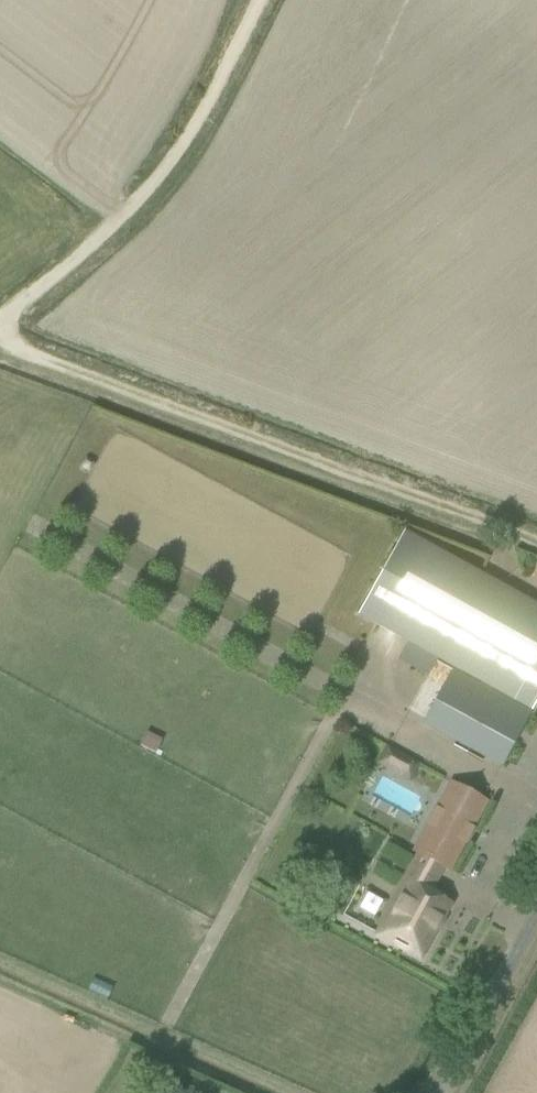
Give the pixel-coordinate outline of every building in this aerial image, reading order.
[(358,614),(531,709),(536,699),(536,607),(402,532),(358,614)] [(452,671),(432,707),(426,717),(484,750),(503,760),(529,713),(452,671)] [(420,763),(386,743),(376,763),(410,782),(420,763)] [(201,775),(207,763),(193,755),(187,768),(201,775)] [(442,867),(444,868),(449,870),(486,801),(456,785),(449,780),(410,851),(417,856),(375,933),(419,957),(423,949),(449,903),(428,892),(442,867)]
